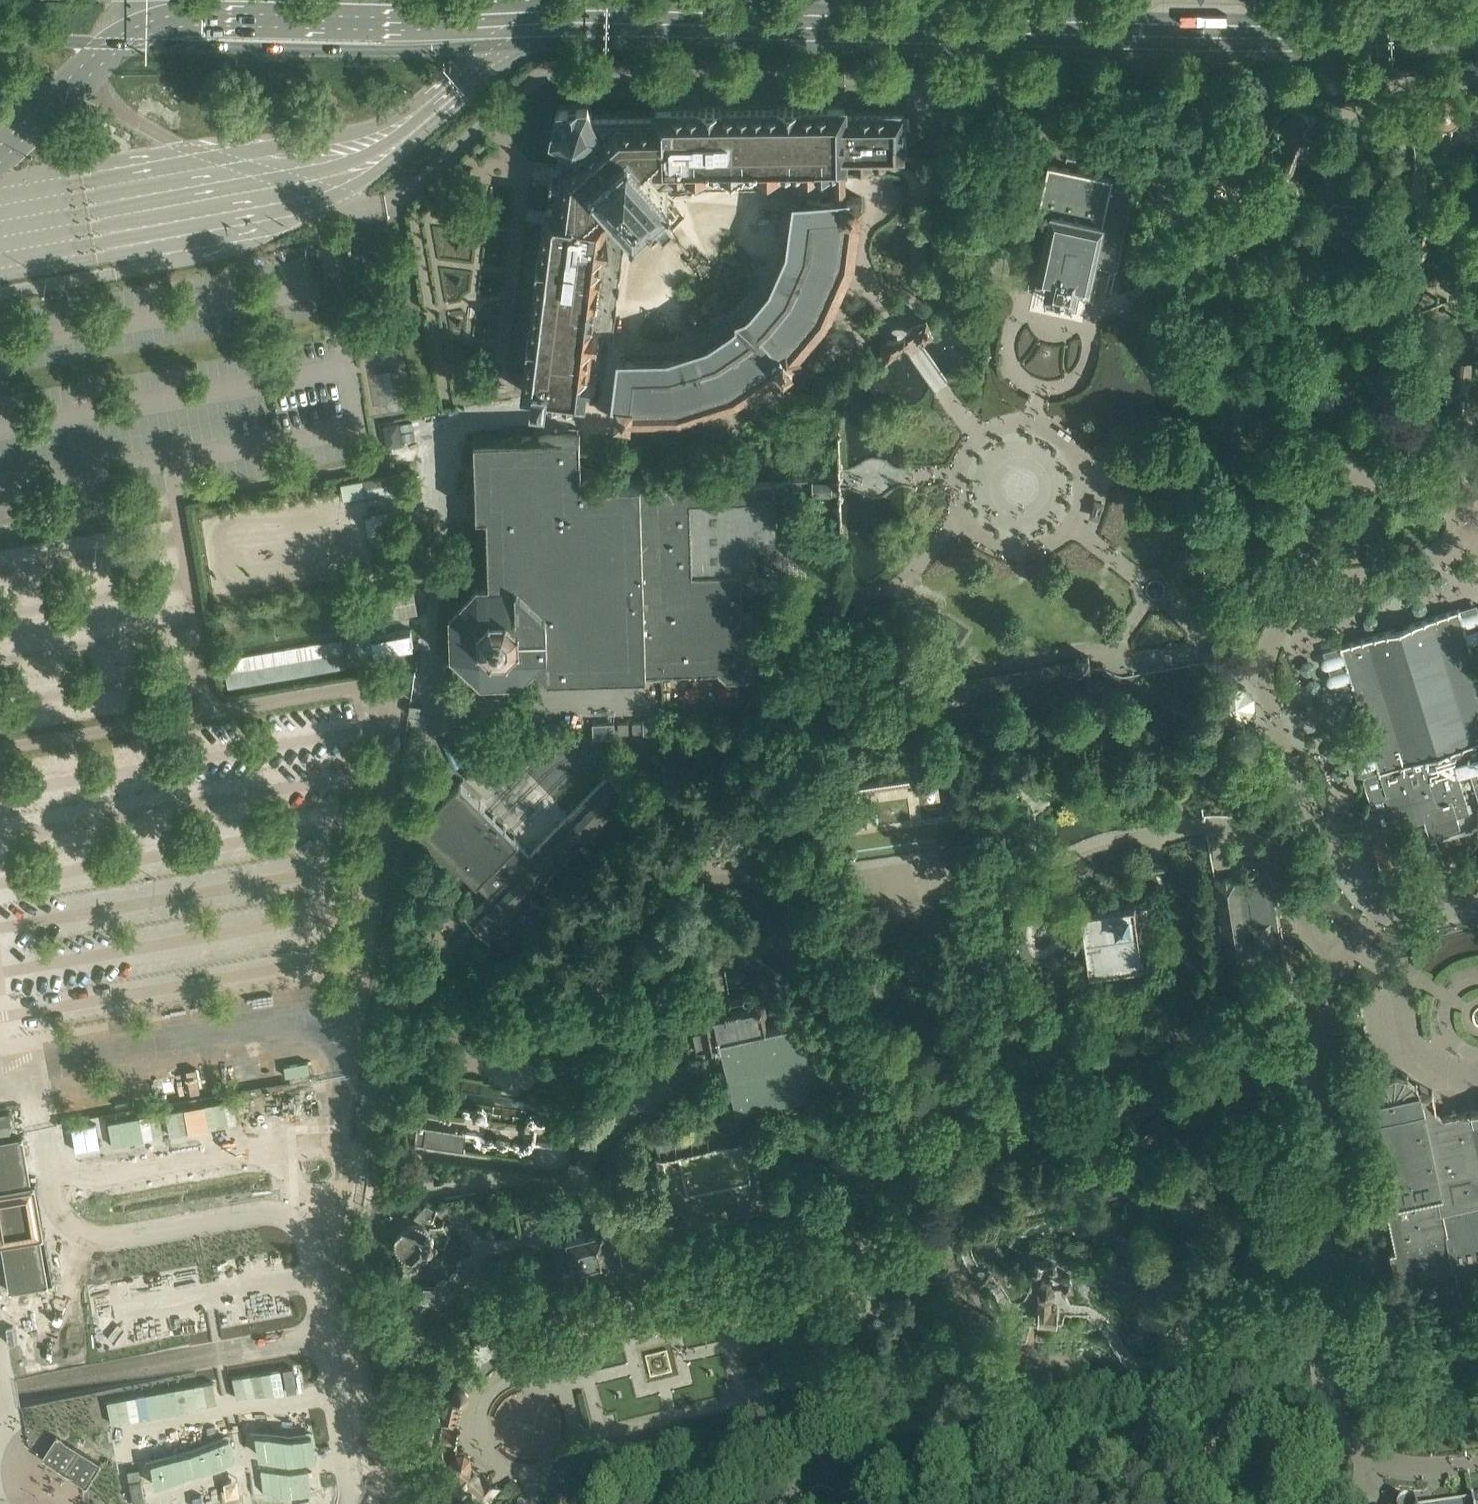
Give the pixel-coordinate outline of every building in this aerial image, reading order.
[(1267,91),(1267,79),(1267,77),(1244,78),(1244,80),(1245,91),(1267,91)] [(1436,126),(1442,129),(1449,129),(1454,126),(1458,122),(1460,119),(1461,115),(1461,111),(1461,108),(1460,104),(1458,102),(1457,100),(1455,99),(1453,97),(1451,96),(1448,95),(1445,95),(1445,93),(1444,92),(1443,92),(1442,92),(1442,93),(1442,95),(1440,96),(1438,96),(1436,97),(1435,99),(1433,100),(1432,101),(1430,104),(1429,106),(1428,108),(1428,110),(1428,114),(1430,120),(1436,126)] [(523,374),(521,393),(555,397),(586,401),(587,397),(595,398),(596,386),(603,336),(613,337),(625,230),(626,219),(632,226),(632,228),(635,230),(637,229),(637,226),(669,197),(672,197),(673,194),(672,192),(669,192),(664,186),(672,186),(781,186),(781,175),(841,174),(846,174),(846,166),(849,166),(849,159),(904,157),(904,146),(907,146),(907,107),(848,107),(848,101),(846,101),(652,103),(653,111),(593,112),(589,101),(556,104),(549,136),(561,142),(557,175),(553,201),(545,199),(524,367),(523,374)] [(1318,116),(1296,106),(1279,148),(1290,153),(1297,156),(1306,160),(1313,144),(1317,145),(1321,143),(1324,141),(1326,139),(1328,136),(1328,132),(1327,128),(1326,125),(1324,123),(1322,122),(1324,118),(1318,116)] [(64,141),(65,156),(80,155),(79,140),(64,141)] [(1278,186),(1283,195),(1292,192),(1300,189),(1296,177),(1295,167),(1297,156),(1290,153),(1279,148),(1276,160),(1276,174),(1278,186)] [(1387,162),(1382,182),(1400,186),(1409,189),(1414,190),(1420,171),(1414,169),(1405,167),(1387,162)] [(1041,267),(1039,276),(1050,278),(1048,288),(1047,292),(1049,293),(1055,294),(1061,295),(1075,297),(1077,298),(1079,287),(1080,284),(1091,286),(1093,277),(1096,263),(1106,215),(1106,214),(1110,196),(1112,184),(1113,177),(1088,171),(1081,170),(1075,168),(1064,166),(1050,163),(1047,175),(1039,214),(1044,216),(1048,216),(1052,218),(1041,267)] [(1136,182),(1113,177),(1112,184),(1110,196),(1106,214),(1106,215),(1096,263),(1111,267),(1114,267),(1117,268),(1134,189),(1136,182)] [(669,355),(623,355),(620,387),(619,398),(617,398),(614,418),(631,420),(632,410),(677,409),(734,391),(771,367),(778,375),(800,354),(793,346),(823,312),(846,258),(849,235),(852,213),(863,213),(863,197),(841,197),(800,198),(794,243),(787,259),(799,264),(795,274),(784,269),(782,269),(776,284),(754,310),(767,324),(753,337),(739,323),(711,342),(695,347),(699,359),(689,363),(685,350),(669,355)] [(1415,257),(1418,261),(1422,262),(1424,260),(1427,256),(1429,252),(1429,247),(1426,239),(1426,236),(1431,232),(1432,229),(1433,225),(1433,221),(1432,217),(1430,214),(1427,212),(1424,212),(1420,214),(1418,218),(1416,221),(1416,224),(1417,230),(1418,233),(1418,237),(1418,238),(1417,240),(1415,243),(1414,247),(1414,252),(1415,257)] [(911,320),(913,324),(903,331),(898,335),(892,340),(887,338),(880,343),(880,350),(881,352),(882,354),(882,355),(882,358),(883,360),(888,360),(890,358),(889,357),(891,357),(897,352),(898,350),(898,347),(909,340),(916,334),(917,336),(922,335),(923,337),(929,335),(929,332),(934,330),(928,314),(911,320)] [(1471,387),(1471,379),(1470,350),(1462,350),(1454,351),(1454,363),(1454,382),(1454,387),(1448,387),(1448,392),(1448,399),(1454,399),(1454,406),(1463,406),(1471,406),(1471,398),(1477,398),(1477,387),(1471,387)] [(384,423),(389,445),(406,442),(400,419),(384,423)] [(757,589),(757,571),(756,547),(777,547),(775,490),(764,490),(756,491),(756,483),(756,474),(582,482),(581,456),(580,432),(475,435),(477,514),(488,513),(489,580),(478,580),(451,609),(452,649),(476,671),(481,676),(521,675),(534,661),(549,674),(627,672),(627,679),(646,678),(646,671),(662,671),(718,669),(726,677),(747,677),(750,673),(754,669),(752,611),(744,611),(744,600),(743,589),(757,589)] [(1109,451),(1094,447),(1091,455),(1107,459),(1109,451)] [(395,471),(341,482),(344,495),(398,484),(395,471)] [(841,471),(756,474),(756,483),(756,491),(764,490),(775,490),(841,488),(841,478),(841,471)] [(1095,497),(1090,512),(1099,515),(1103,500),(1095,497)] [(757,571),(757,589),(778,589),(778,571),(757,571)] [(387,590),(389,616),(418,613),(415,587),(387,590)] [(1459,607),(1475,660),(1477,661),(1477,604),(1475,599),(1459,607)] [(1340,645),(1357,701),(1353,703),(1355,710),(1357,718),(1362,716),(1380,773),(1477,741),(1477,661),(1475,660),(1459,607),(1410,623),(1400,626),(1388,630),(1340,645)] [(1357,701),(1340,645),(1323,647),(1324,652),(1320,655),(1322,663),(1328,664),(1329,668),(1325,672),(1327,680),(1333,681),(1335,690),(1353,703),(1357,701)] [(270,659),(252,662),(255,676),(272,673),(270,659)] [(1260,708),(1263,699),(1261,690),(1256,682),(1248,678),(1239,677),(1230,681),(1224,688),(1221,697),(1222,706),(1228,713),(1236,718),(1245,719),(1254,715),(1260,708)] [(644,719),(634,719),(634,731),(644,731),(663,734),(663,716),(644,716),(644,719)] [(1362,716),(1357,718),(1347,727),(1350,736),(1347,741),(1349,748),(1354,750),(1355,754),(1352,759),(1354,766),(1359,766),(1362,774),(1380,773),(1362,716)] [(630,720),(619,720),(619,732),(630,732),(630,720)] [(615,721),(593,721),(594,736),(615,736),(615,721)] [(1380,773),(1366,778),(1364,783),(1368,798),(1370,806),(1365,812),(1366,814),(1381,870),(1403,864),(1400,853),(1404,852),(1397,827),(1432,817),(1435,822),(1470,812),(1459,775),(1476,770),(1477,775),(1477,741),(1380,773)] [(921,777),(919,761),(856,768),(859,787),(842,789),(844,804),(860,802),(858,789),(860,789),(862,789),(922,781),(924,781),(926,781),(927,792),(943,791),(941,775),(921,777)] [(460,781),(418,824),(468,874),(489,895),(469,916),(473,920),(482,930),(488,935),(493,931),(509,947),(545,910),(529,894),(629,792),(623,786),(613,776),(610,773),(531,852),(510,831),(499,821),(488,810),(460,781)] [(1450,855),(1444,866),(1449,869),(1455,872),(1461,861),(1450,855)] [(1243,874),(1215,879),(1221,921),(1219,921),(1220,928),(1222,927),(1231,989),(1246,987),(1264,985),(1289,981),(1282,936),(1283,935),(1282,929),(1281,923),(1280,923),(1272,874),(1268,871),(1259,872),(1259,870),(1250,871),(1242,872),(1243,874)] [(1082,922),(1071,923),(1072,927),(1074,940),(1076,955),(1084,953),(1087,974),(1092,973),(1146,965),(1140,924),(1153,922),(1151,911),(1150,900),(1080,910),(1082,922)] [(724,1125),(658,1139),(662,1159),(673,1156),(681,1155),(742,1142),(747,1140),(743,1122),(740,1123),(738,1115),(766,1109),(799,1102),(860,1089),(867,1089),(893,1100),(901,1099),(931,1112),(944,1110),(941,1098),(924,1098),(896,1086),(891,1087),(863,1072),(851,1071),(851,1070),(866,1066),(864,1055),(848,1058),(849,1061),(823,1066),(813,1019),(766,1029),(760,1004),(775,997),(769,990),(764,986),(754,997),(714,1007),(713,1003),(695,1007),(700,1029),(697,1029),(694,1030),(698,1048),(719,1043),(723,1062),(715,1064),(717,1074),(725,1073),(728,1086),(716,1088),(724,1125)] [(1395,1249),(1391,1250),(1393,1262),(1396,1274),(1400,1273),(1409,1312),(1465,1300),(1462,1289),(1477,1286),(1477,1111),(1438,1119),(1432,1090),(1427,1091),(1422,1092),(1416,1082),(1410,1075),(1395,1070),(1384,1072),(1374,1078),(1369,1085),(1366,1095),(1367,1100),(1369,1113),(1395,1249)] [(851,1102),(830,1106),(832,1115),(853,1111),(852,1106),(851,1102)] [(460,1109),(460,1110),(464,1111),(468,1112),(472,1115),(473,1115),(473,1119),(479,1120),(481,1120),(483,1118),(485,1121),(486,1121),(485,1120),(487,1120),(486,1119),(487,1118),(485,1116),(486,1116),(487,1113),(483,1108),(479,1107),(475,1110),(468,1109),(469,1109),(465,1108),(465,1109),(464,1109),(460,1109)] [(466,1130),(417,1124),(415,1142),(464,1149),(466,1130)] [(591,1137),(576,1135),(574,1153),(588,1155),(591,1137)] [(0,1143),(0,1234),(10,1295),(49,1289),(24,1138),(0,1143)] [(426,1249),(430,1244),(427,1241),(429,1240),(433,1244),(446,1242),(451,1231),(450,1230),(448,1226),(443,1221),(437,1221),(433,1217),(435,1211),(437,1207),(426,1203),(413,1216),(405,1209),(388,1226),(396,1233),(396,1239),(397,1243),(399,1248),(403,1252),(407,1254),(412,1256),(417,1257),(422,1252),(424,1253),(427,1250),(426,1249)] [(985,1224),(974,1204),(967,1208),(973,1218),(978,1228),(985,1224)] [(567,1229),(554,1231),(557,1247),(560,1246),(564,1271),(558,1272),(560,1282),(578,1278),(577,1271),(614,1264),(613,1258),(621,1256),(616,1230),(608,1232),(606,1222),(597,1223),(598,1231),(568,1236),(567,1229)] [(626,1268),(616,1270),(617,1275),(622,1292),(624,1291),(626,1300),(652,1294),(649,1283),(657,1281),(653,1262),(655,1261),(653,1253),(635,1257),(635,1258),(624,1261),(626,1268)] [(1049,1261),(1047,1265),(1048,1270),(1052,1272),(1056,1271),(1059,1267),(1058,1263),(1054,1260),(1049,1261)] [(1031,1266),(1032,1270),(1036,1273),(1040,1272),(1043,1268),(1042,1264),(1038,1261),(1034,1262),(1031,1266)] [(991,1278),(987,1272),(979,1277),(974,1280),(977,1286),(984,1282),(991,1278)] [(1019,1276),(1019,1280),(1022,1283),(1027,1283),(1030,1279),(1029,1275),(1026,1272),(1021,1272),(1019,1276)] [(1037,1282),(1036,1287),(1040,1292),(1037,1316),(1047,1317),(1057,1318),(1058,1306),(1051,1305),(1052,1295),(1055,1290),(1056,1284),(1061,1283),(1063,1287),(1075,1284),(1071,1272),(1061,1274),(1062,1275),(1051,1278),(1047,1276),(1044,1276),(1041,1276),(1037,1282)] [(622,1292),(617,1275),(598,1280),(601,1297),(622,1292)] [(435,1286),(424,1285),(424,1288),(424,1294),(435,1294),(435,1287),(435,1286)] [(477,1340),(472,1353),(480,1366),(477,1373),(482,1375),(487,1378),(492,1369),(495,1368),(496,1367),(499,1365),(501,1363),(503,1360),(505,1358),(507,1355),(508,1352),(509,1348),(510,1344),(516,1338),(515,1333),(514,1328),(496,1333),(494,1331),(477,1340)] [(453,1398),(433,1393),(429,1410),(442,1413),(437,1437),(443,1439),(457,1442),(459,1433),(462,1424),(459,1423),(464,1400),(470,1398),(471,1394),(470,1389),(467,1385),(464,1384),(457,1385),(454,1390),(453,1394),(453,1398)] [(102,1465),(56,1436),(41,1461),(87,1489),(102,1465)] [(503,1487),(496,1481),(473,1460),(474,1460),(471,1452),(467,1449),(463,1446),(458,1449),(453,1454),(454,1459),(447,1468),(439,1477),(464,1498),(472,1489),(476,1492),(474,1494),(485,1503),(488,1503),(503,1487)] [(815,1462),(816,1454),(810,1453),(808,1461),(815,1462)] [(1110,1465),(1108,1464),(1107,1465),(1105,1466),(1104,1467),(1103,1469),(1103,1470),(1103,1472),(1104,1474),(1105,1475),(1107,1475),(1109,1476),(1110,1475),(1112,1475),(1113,1473),(1114,1472),(1114,1470),(1114,1468),(1113,1467),(1112,1465),(1110,1465)]
